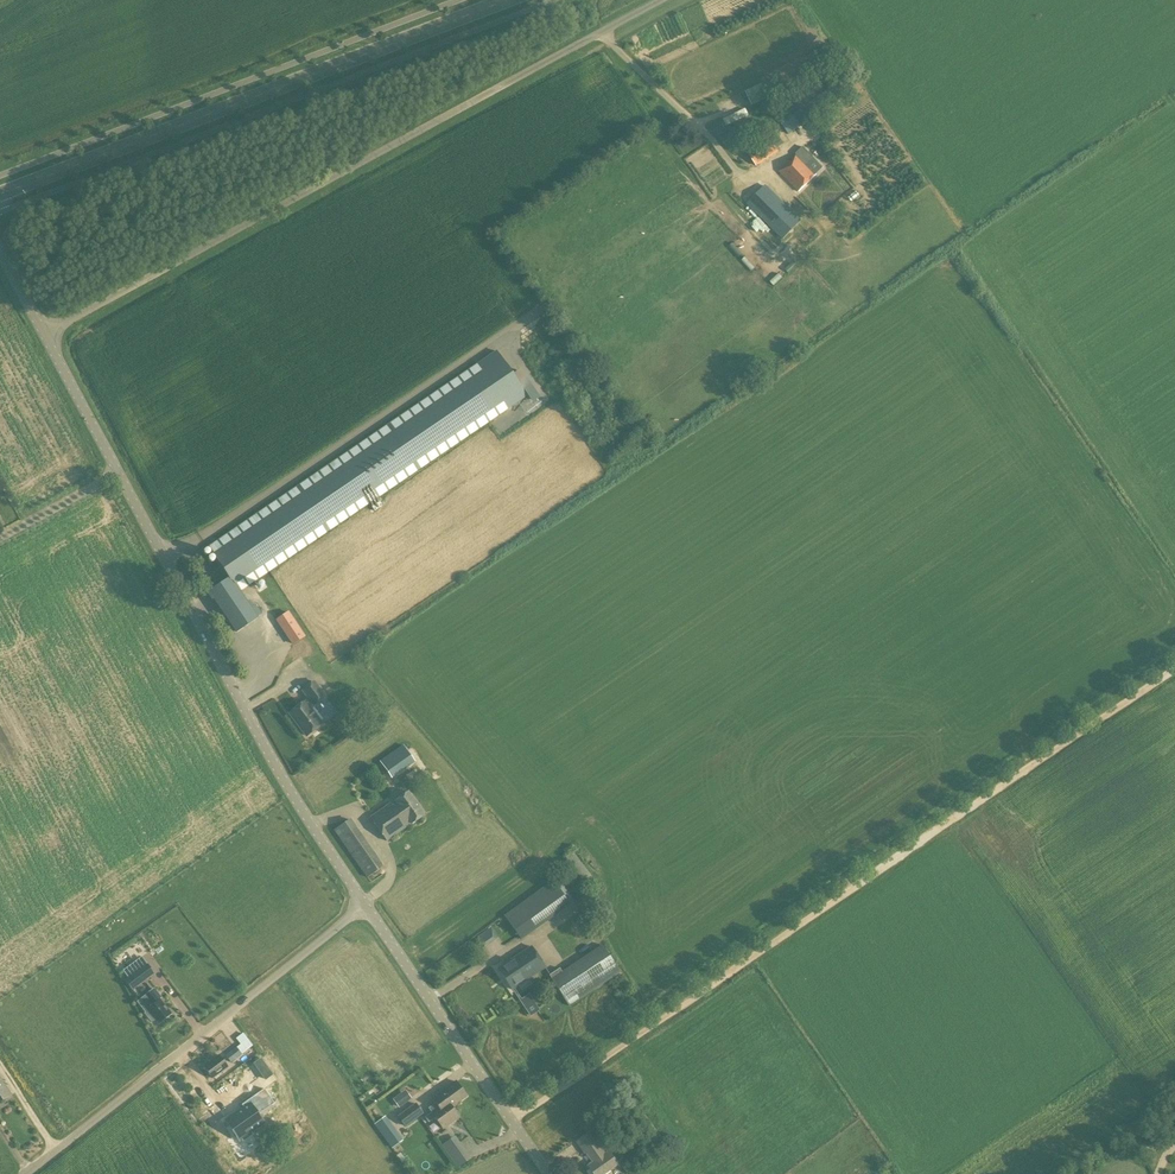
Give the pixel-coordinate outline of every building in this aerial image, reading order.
[(773,113),(788,134),(850,92),(835,70),(773,113)] [(745,91),(753,106),(776,94),(768,80),(745,91)] [(722,119),(726,126),(749,115),(746,108),(722,119)] [(746,152),(756,166),(779,151),(777,148),(783,144),(777,134),(772,137),(771,135),(746,152)] [(807,165),(814,158),(803,147),(778,171),(798,191),(816,173),(807,165)] [(802,220),(766,184),(746,204),(782,240),(802,220)] [(258,618),(257,617),(251,608),(240,592),(527,396),(496,350),(207,547),(228,578),(208,592),(236,633),(258,618)] [(289,613),(278,620),(294,644),(305,637),(289,613)] [(322,724),(310,708),(312,706),(313,707),(327,696),(314,680),(301,690),(308,699),(289,714),(306,736),(322,724)] [(290,697),(295,704),(304,698),(299,691),(290,697)] [(406,744),(384,758),(395,775),(417,761),(406,744)] [(408,791),(370,817),(386,841),(424,814),(408,791)] [(334,829),(340,838),(367,878),(384,866),(356,826),(351,818),(334,829)] [(570,905),(553,880),(503,915),(521,940),(570,905)] [(490,926),(475,936),(482,946),(497,937),(490,926)] [(569,1006),(619,972),(602,945),(551,979),(569,1006)] [(545,968),(531,946),(497,968),(512,990),(545,968)] [(132,990),(155,973),(142,956),(122,970),(128,977),(124,980),(132,990)] [(171,1014),(160,999),(162,998),(154,988),(136,1002),(144,1011),(144,1014),(150,1021),(153,1021),(155,1020),(158,1024),(171,1014)] [(527,1015),(537,1009),(526,993),(517,999),(527,1015)] [(225,1055),(231,1063),(242,1054),(235,1047),(225,1055)] [(228,1067),(219,1055),(203,1066),(212,1078),(228,1067)] [(267,1066),(259,1072),(265,1080),(273,1075),(267,1066)] [(11,1095),(0,1079),(0,1102),(11,1095)] [(451,1107),(466,1096),(456,1082),(432,1098),(439,1107),(431,1113),(443,1129),(458,1117),(451,1107)] [(244,1108),(226,1120),(239,1140),(263,1123),(257,1115),(274,1104),(264,1089),(241,1105),(244,1108)] [(392,1099),(399,1108),(412,1098),(405,1090),(392,1099)] [(197,1112),(207,1105),(198,1092),(187,1099),(197,1112)] [(415,1103),(397,1116),(405,1127),(423,1114),(415,1103)] [(397,1132),(386,1116),(374,1125),(386,1140),(397,1132)] [(592,1163),(587,1166),(593,1173),(603,1173),(617,1164),(608,1152),(606,1153),(590,1130),(575,1141),(584,1155),(585,1153),(592,1163)] [(454,1134),(440,1143),(454,1167),(469,1158),(454,1134)] [(400,1153),(396,1155),(402,1163),(405,1160),(400,1153)]
